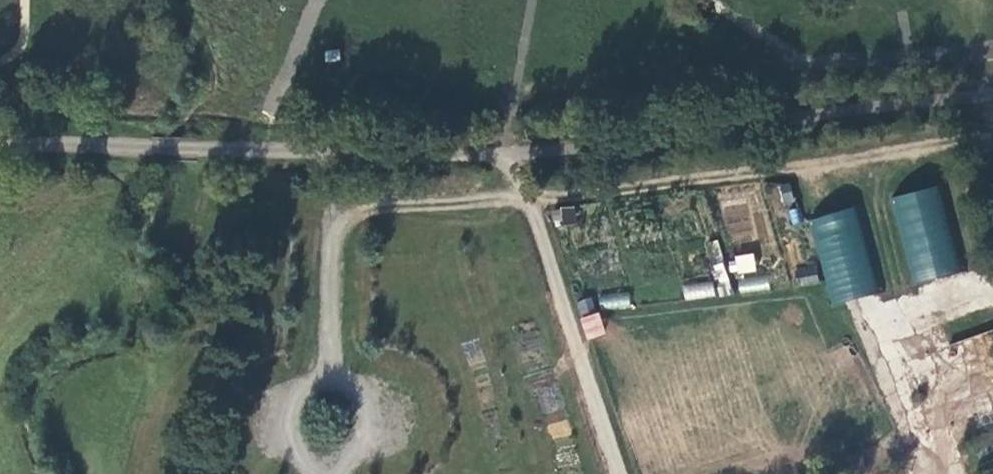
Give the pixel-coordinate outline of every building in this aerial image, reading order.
[(937,186),(890,197),(911,283),(958,272),(937,186)] [(807,221),(833,306),(879,292),(853,207),(807,221)] [(737,273),(755,273),(755,255),(737,255),(737,273)] [(739,279),(739,291),(768,291),(768,278),(739,279)] [(713,282),(683,285),(684,299),(714,296),(713,282)] [(586,339),(605,334),(599,312),(579,318),(586,339)] [(568,418),(549,424),(553,438),(572,433),(568,418)]
